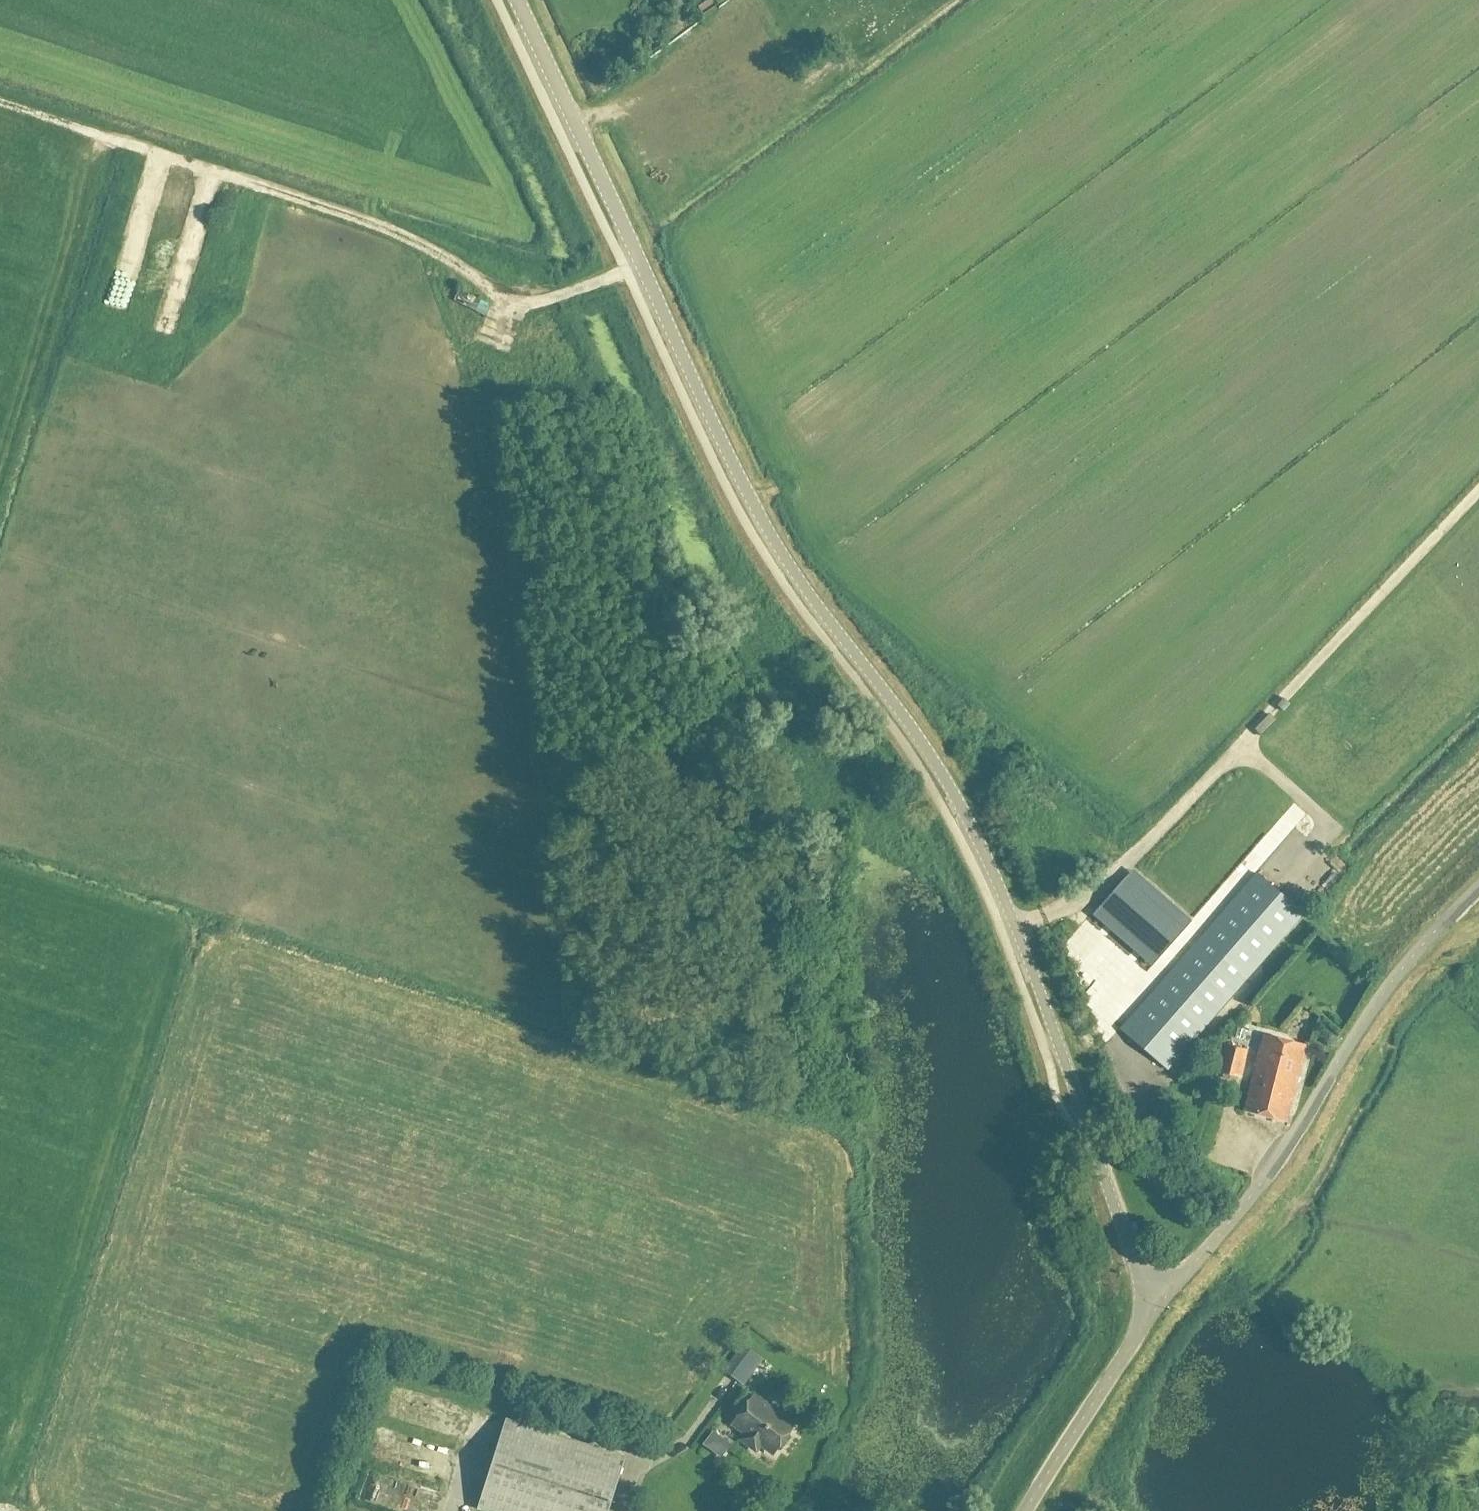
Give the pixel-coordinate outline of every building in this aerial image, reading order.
[(231,275),(233,257),(222,256),(220,274),(231,275)] [(453,305),(467,312),(472,302),(457,296),(453,305)] [(473,301),(466,315),(481,323),(489,309),(473,301)] [(1168,1070),(1303,914),(1256,874),(1120,1029),(1168,1070)] [(1125,879),(1101,907),(1161,960),(1186,931),(1125,879)] [(1289,1036),(1306,1041),(1311,1026),(1294,1021),(1289,1036)] [(1287,1123),(1306,1045),(1263,1035),(1244,1111),(1287,1123)] [(1240,1078),(1247,1050),(1223,1043),(1215,1072),(1240,1078)] [(742,1343),(723,1369),(743,1385),(763,1359),(742,1343)] [(794,1426),(753,1396),(733,1424),(745,1433),(740,1439),(756,1451),(761,1444),(773,1453),(780,1445),(783,1447),(791,1437),(787,1434),(794,1426)] [(624,1458),(506,1420),(478,1508),(489,1510),(607,1510),(624,1458)] [(713,1431),(703,1444),(709,1448),(719,1435),(718,1434),(713,1431)] [(397,1464),(397,1445),(375,1444),(374,1463),(397,1464)]
